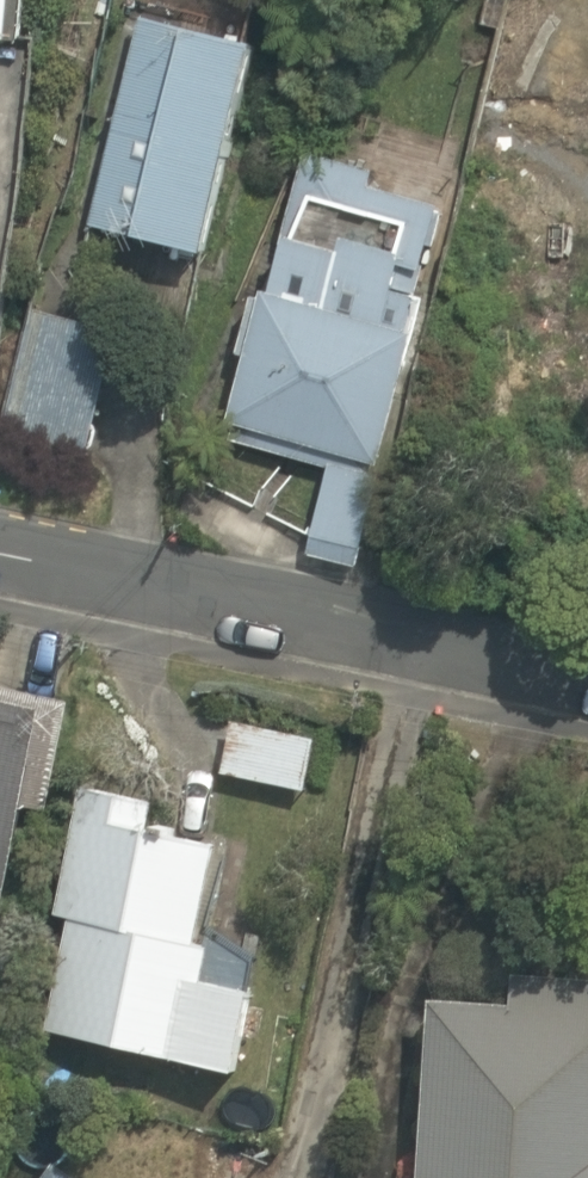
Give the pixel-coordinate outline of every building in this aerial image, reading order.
[(10,39),(14,0),(0,0),(0,38),(10,39)] [(254,33),(130,9),(87,225),(211,250),(254,33)] [(252,184),(198,430),(315,456),(294,552),(348,564),(427,200),(365,186),(370,163),(284,144),(274,189),(252,184)] [(21,303),(0,391),(0,432),(76,450),(106,324),(21,303)] [(14,713),(0,711),(0,816),(14,713)] [(302,733),(220,718),(210,773),(292,788),(302,733)] [(133,821),(137,790),(68,781),(34,1035),(221,1060),(250,837),(133,821)] [(489,956),(487,994),(402,989),(391,1177),(587,1177),(587,962),(489,956)] [(37,1160),(24,1177),(62,1177),(37,1160)]
